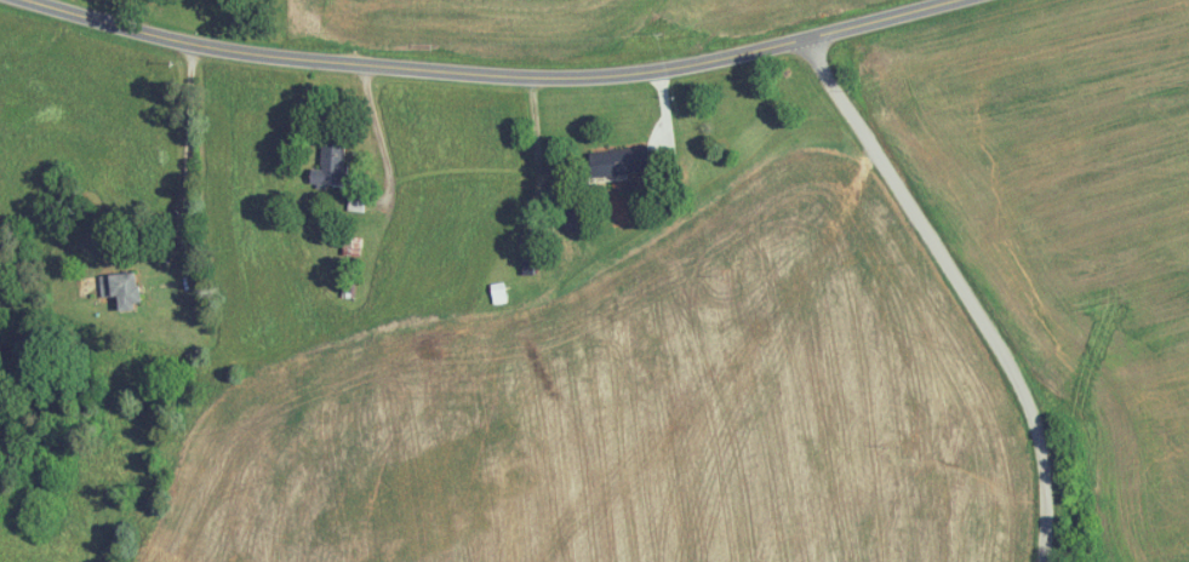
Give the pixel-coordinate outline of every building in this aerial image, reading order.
[(305,182),(337,183),(338,142),(317,142),(317,167),(305,167),(305,182)] [(585,150),(587,175),(637,172),(636,148),(585,150)] [(135,305),(133,271),(100,273),(101,295),(112,295),(112,306),(135,305)] [(489,303),(503,301),(501,281),(487,283),(489,303)]
